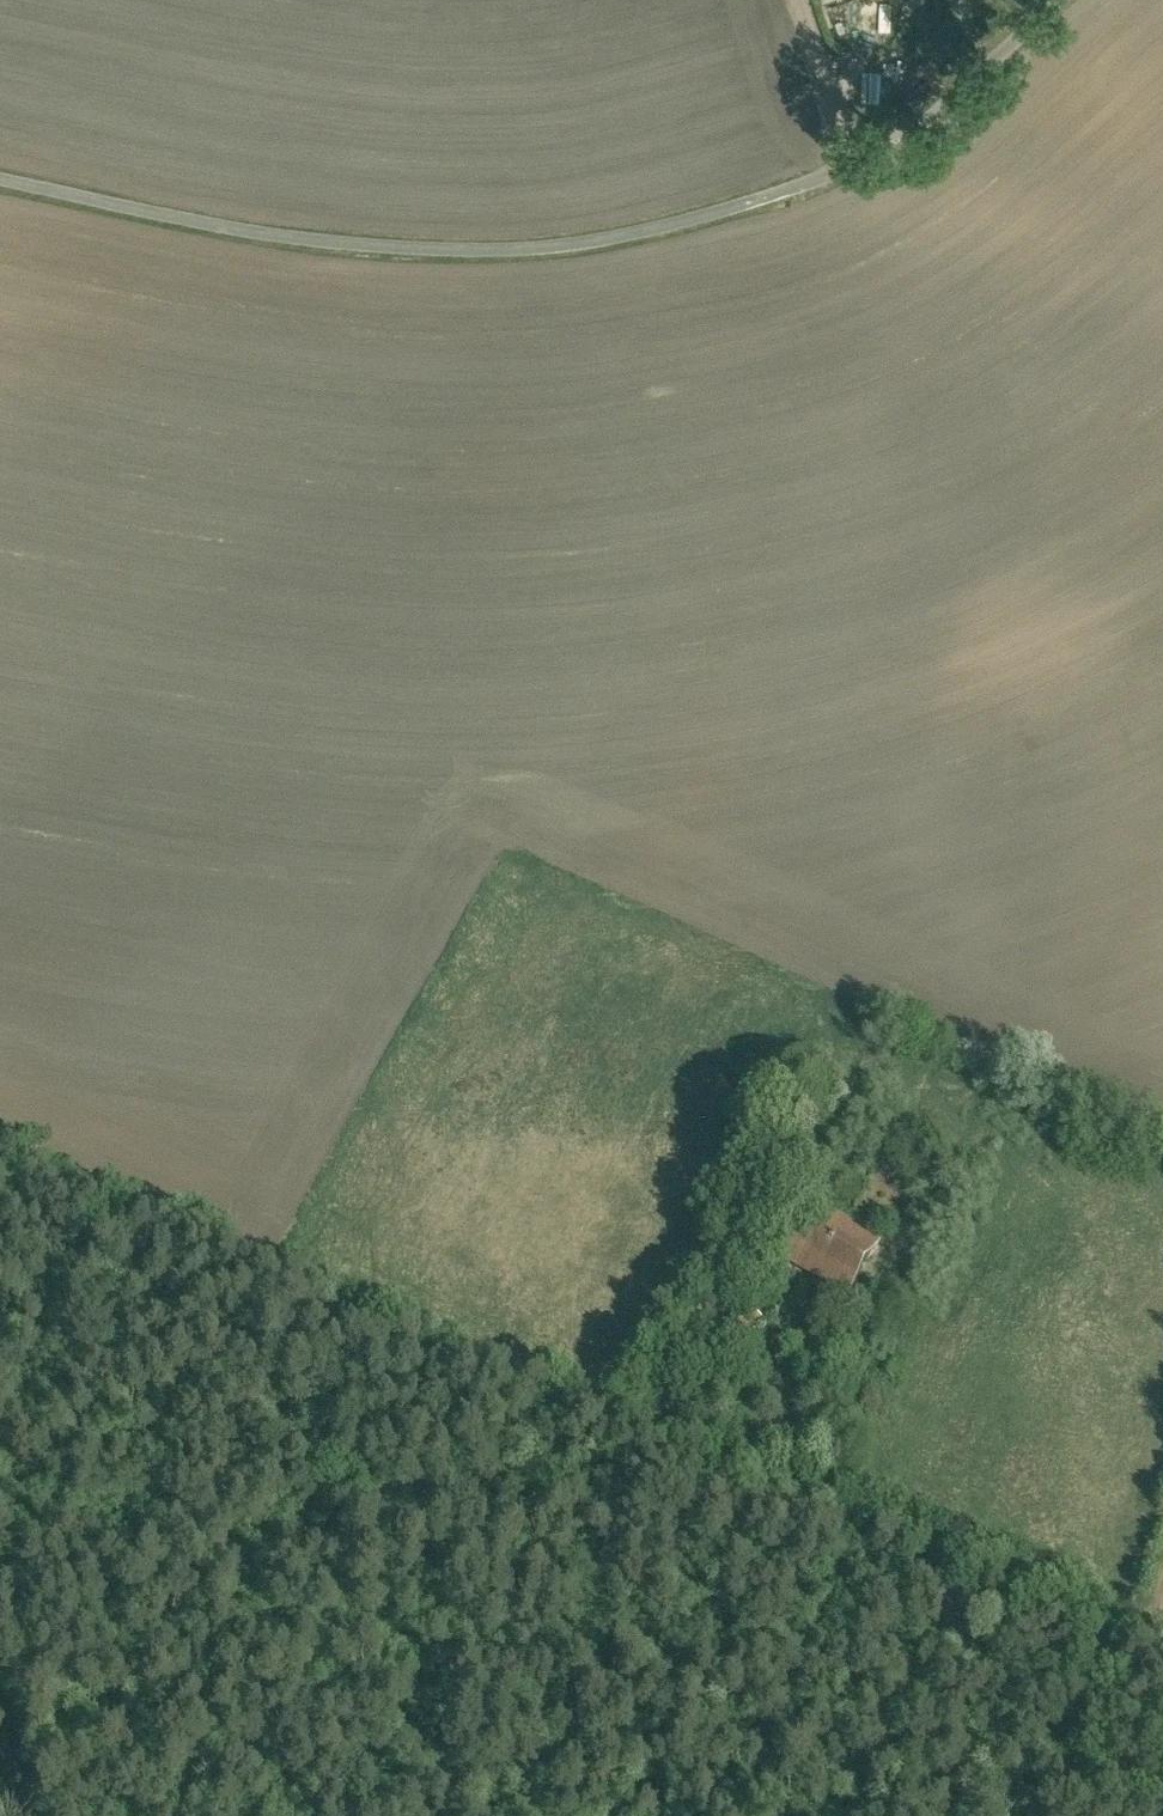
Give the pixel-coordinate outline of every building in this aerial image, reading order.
[(923,99),(938,86),(917,63),(902,77),(923,99)] [(798,1190),(760,1256),(846,1306),(885,1240),(798,1190)]
